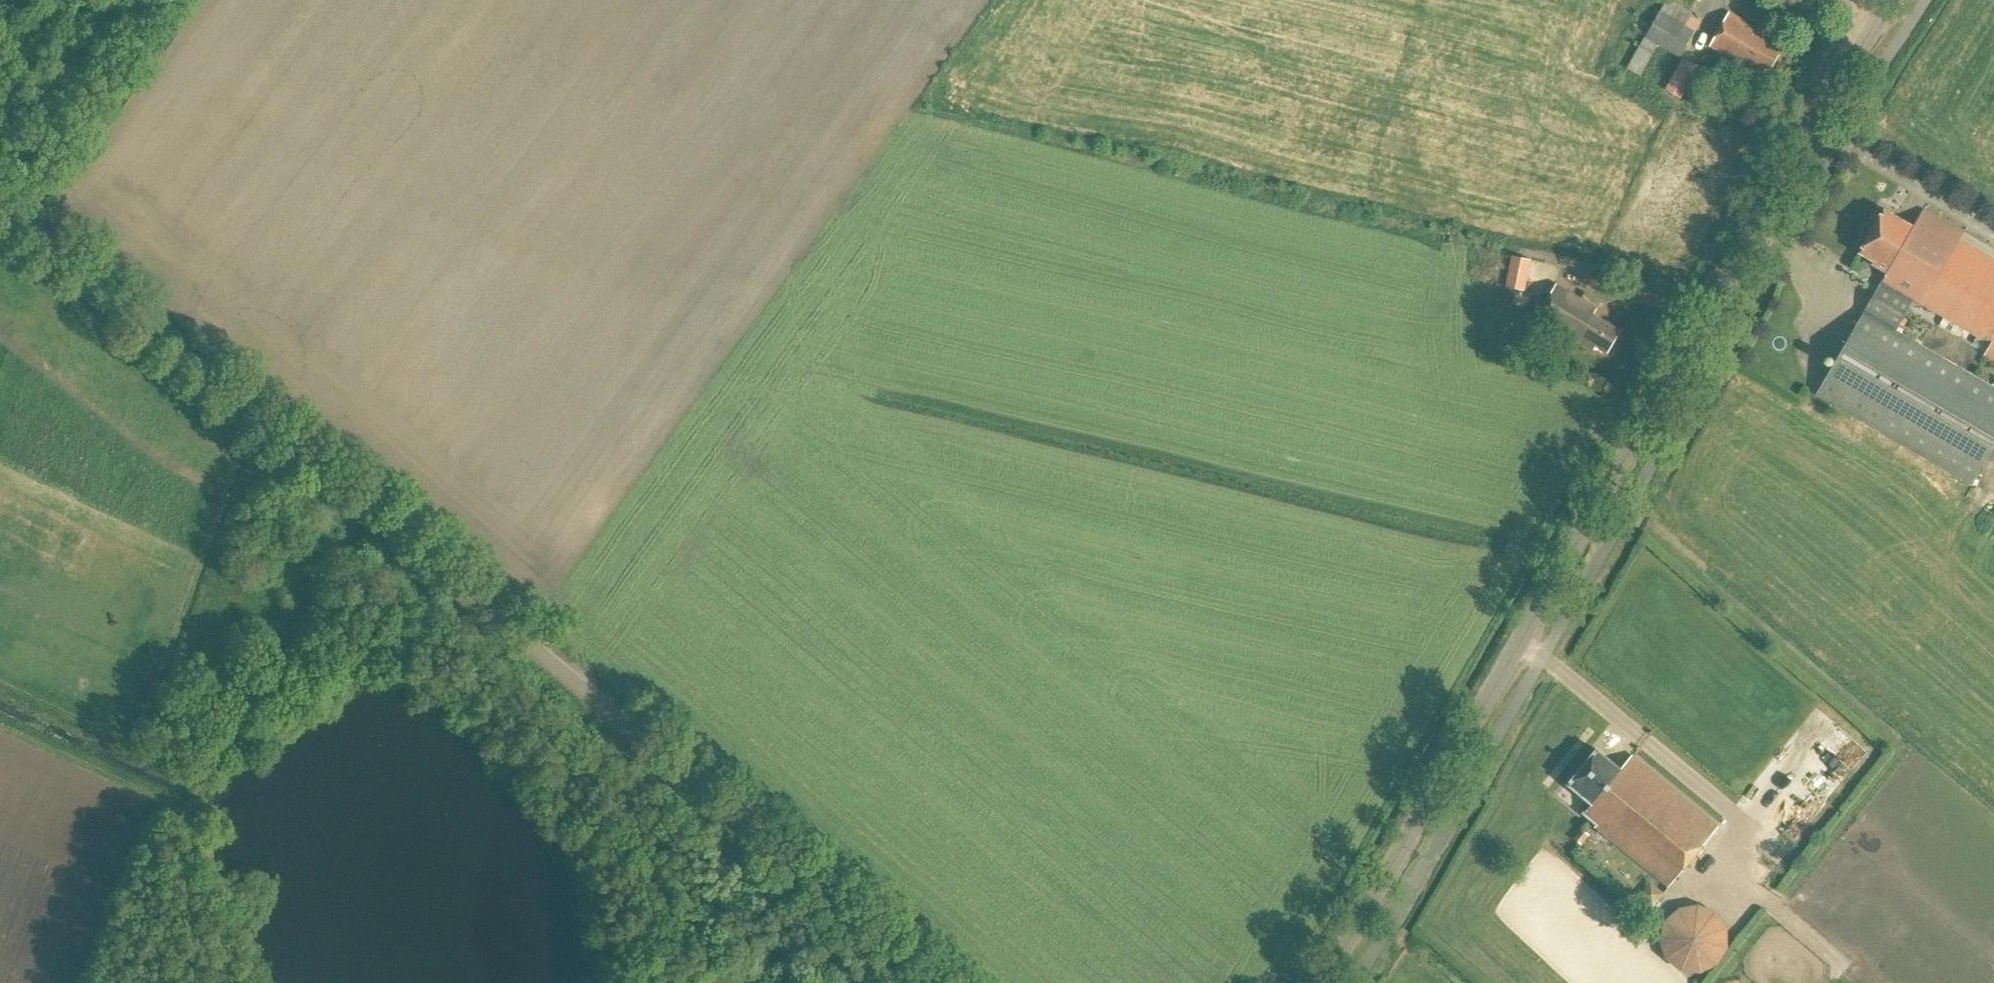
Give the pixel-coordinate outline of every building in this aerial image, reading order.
[(1692,15),(1667,1),(1660,13),(1627,71),(1639,78),(1657,46),(1680,59),(1700,23),(1691,17),(1692,15)] [(1770,73),(1781,54),(1776,51),(1777,48),(1763,40),(1766,35),(1729,14),(1710,49),(1761,78),(1765,71),(1770,73)] [(1699,68),(1684,59),(1666,92),(1682,100),(1699,68)] [(1923,213),(1912,231),(1884,215),(1861,254),(1875,263),(1874,265),(1888,275),(1818,397),(1976,489),(1993,458),(1993,387),(1899,332),(1916,302),(1993,347),(1987,358),(1993,362),(1993,339),(1992,338),(1993,334),(1993,254),(1923,213)] [(1608,355),(1621,331),(1595,316),(1599,310),(1556,286),(1537,319),(1580,343),(1581,342),(1594,349),(1597,348),(1608,355)] [(1570,364),(1567,359),(1560,358),(1556,361),(1555,365),(1556,369),(1559,372),(1564,373),(1569,369),(1570,364)] [(1835,754),(1854,735),(1838,718),(1804,750),(1815,762),(1829,748),(1835,754)] [(1596,829),(1640,865),(1670,890),(1719,829),(1632,759),(1622,772),(1598,753),(1570,787),(1593,806),(1585,816),(1598,826),(1596,829)] [(1581,844),(1589,835),(1582,829),(1574,839),(1581,844)] [(1680,908),(1665,921),(1660,940),(1666,959),(1681,971),(1701,973),(1719,964),(1729,948),(1729,928),(1718,912),(1699,904),(1680,908)]
